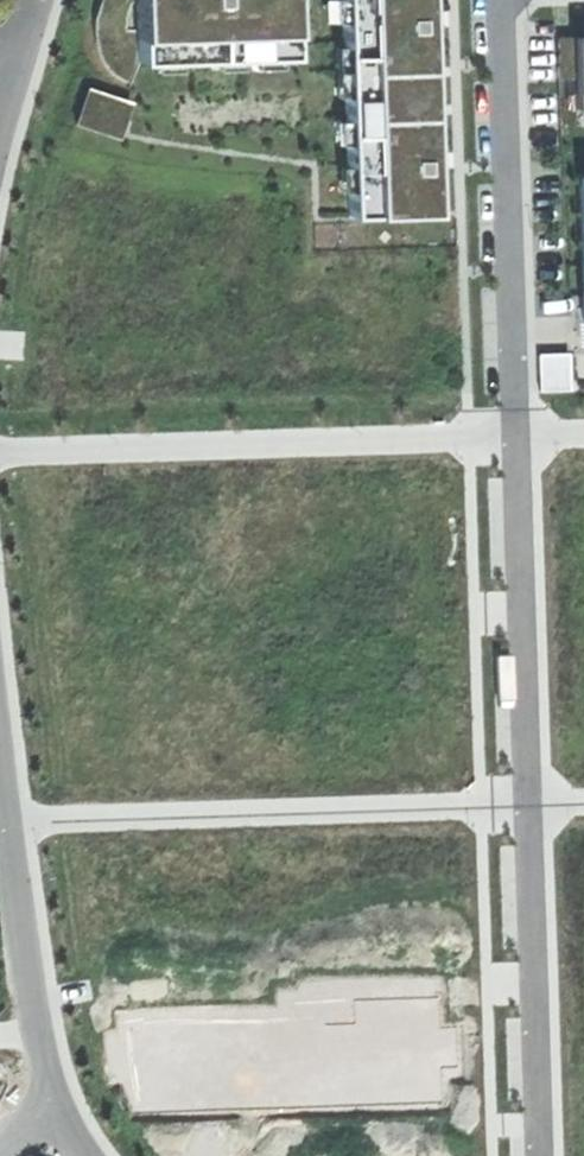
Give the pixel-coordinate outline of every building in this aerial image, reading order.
[(136,53),(292,47),(290,0),(134,0),(136,53)] [(345,207),(429,203),(421,0),(337,0),(345,207)] [(568,30),(571,97),(583,97),(583,29),(568,30)] [(82,80),(70,114),(113,128),(125,94),(82,80)]
